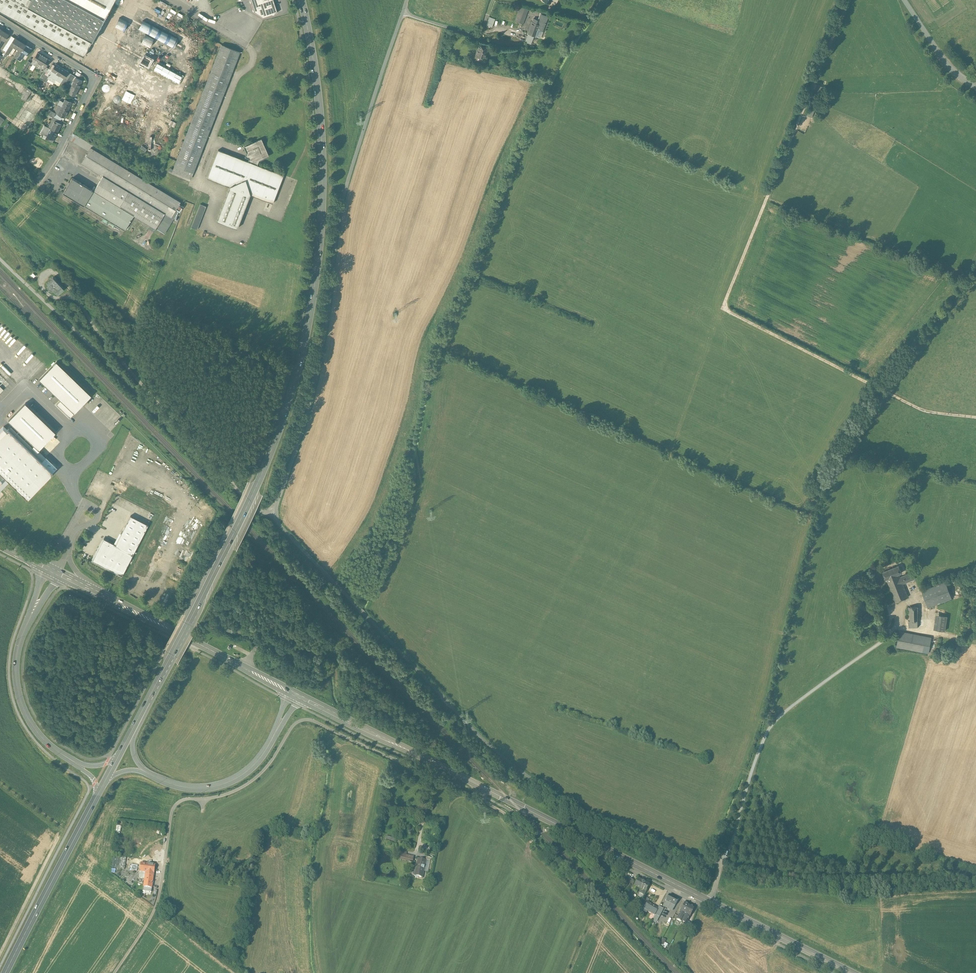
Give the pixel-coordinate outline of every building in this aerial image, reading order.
[(84,56),(92,41),(28,6),(31,0),(0,0),(0,10),(84,56)] [(71,0),(31,0),(28,6),(92,41),(104,18),(71,0)] [(104,18),(114,0),(71,0),(104,18)] [(254,11),(263,17),(277,12),(273,0),(250,0),(254,11)] [(522,7),(521,8),(520,7),(516,17),(524,20),(528,9),(522,7)] [(548,16),(543,14),(541,13),(538,20),(546,23),(548,16)] [(487,25),(493,27),(495,18),(489,16),(487,25)] [(533,18),(532,21),(531,21),(527,32),(536,36),(538,29),(542,31),(546,23),(538,20),(533,18)] [(3,31),(0,36),(0,42),(2,39),(5,41),(9,34),(3,31)] [(15,38),(5,53),(8,54),(14,46),(16,48),(20,41),(15,38),(15,37),(15,38)] [(177,37),(172,45),(181,50),(185,42),(177,37)] [(158,39),(154,48),(163,51),(167,42),(158,39)] [(20,51),(19,51),(18,51),(16,54),(19,56),(26,45),(20,41),(16,48),(21,50),(20,51)] [(221,44),(172,172),(191,179),(194,172),(240,51),(221,44)] [(26,45),(19,56),(22,57),(24,55),(24,53),(23,53),(23,52),(28,55),(32,49),(26,45)] [(488,48),(479,45),(476,56),(479,57),(485,58),(487,53),(488,53),(488,52),(489,53),(490,51),(488,50),(488,48)] [(37,52),(33,59),(34,59),(30,65),(32,66),(31,67),(34,69),(38,62),(42,55),(37,52)] [(50,60),(42,55),(38,62),(41,64),(39,67),(43,70),(45,67),(46,67),(50,60)] [(181,72),(144,56),(140,64),(177,80),(181,72)] [(56,73),(58,74),(62,68),(56,64),(54,67),(52,71),(50,74),(54,77),(56,73)] [(62,68),(58,74),(59,75),(57,79),(61,82),(64,78),(68,72),(62,68)] [(72,80),(68,78),(68,79),(66,82),(69,83),(72,85),(73,83),(72,82),(73,81),(74,82),(76,77),(75,76),(72,80)] [(82,81),(76,77),(74,82),(73,81),(72,82),(73,83),(72,85),(79,88),(82,81)] [(79,88),(72,85),(68,93),(75,96),(79,88)] [(812,102),(807,116),(812,118),(823,88),(818,86),(814,98),(812,102)] [(27,88),(22,95),(23,96),(21,98),(26,101),(32,91),(27,88)] [(24,103),(36,111),(43,102),(31,94),(24,103)] [(72,102),(65,99),(64,102),(61,107),(68,110),(72,102)] [(68,110),(61,107),(58,114),(65,118),(68,110)] [(61,124),(55,121),(52,119),(48,127),(58,132),(62,124),(61,124)] [(48,127),(44,125),(40,133),(42,133),(40,137),(48,140),(49,137),(54,139),(58,132),(48,127)] [(261,139),(245,147),(247,153),(246,156),(247,157),(250,158),(249,162),(256,165),(258,160),(268,156),(261,139)] [(181,202),(128,170),(129,170),(128,169),(128,170),(91,147),(87,154),(85,156),(86,156),(82,163),(103,176),(165,213),(174,218),(174,219),(180,209),(177,208),(181,202)] [(249,162),(218,150),(207,178),(230,187),(217,220),(237,228),(250,194),(273,203),(284,175),(256,165),(249,162)] [(165,213),(103,176),(94,191),(134,215),(156,228),(165,213)] [(93,190),(72,177),(63,193),(84,205),(93,190)] [(94,191),(93,190),(84,205),(125,230),(134,215),(94,191)] [(200,204),(191,227),(197,229),(206,206),(200,204)] [(174,218),(165,213),(156,228),(164,233),(174,218)] [(64,288),(53,277),(47,283),(58,294),(64,288)] [(56,361),(39,379),(61,400),(57,404),(70,417),(91,395),(56,361)] [(9,420),(39,449),(56,432),(25,403),(9,420)] [(14,425),(0,439),(0,485),(10,475),(31,496),(58,469),(14,425)] [(116,544),(133,553),(148,525),(130,515),(116,544)] [(104,538),(93,560),(122,575),(133,553),(116,544),(104,538)] [(899,565),(883,571),(886,578),(887,578),(888,581),(900,577),(899,573),(902,572),(899,565)] [(900,577),(888,581),(896,601),(908,596),(903,584),(915,579),(914,578),(912,572),(900,577)] [(915,579),(903,584),(908,596),(920,592),(915,578),(914,578),(915,579)] [(945,581),(929,587),(922,589),(928,606),(952,598),(945,581)] [(917,607),(908,607),(908,626),(917,626),(917,607)] [(947,616),(935,614),(933,629),(945,631),(947,616)] [(931,637),(900,631),(897,646),(929,652),(931,637)] [(402,850),(400,858),(413,860),(414,855),(408,854),(408,851),(402,850)] [(418,857),(415,874),(424,876),(427,859),(418,857)] [(144,886),(154,887),(156,863),(141,862),(140,871),(145,872),(144,886)] [(643,882),(637,879),(632,889),(637,892),(638,888),(640,889),(643,882)] [(643,882),(640,889),(641,890),(639,893),(644,895),(649,885),(643,882)] [(678,899),(673,897),(669,895),(664,906),(673,910),(678,899)] [(647,900),(645,898),(642,902),(638,911),(636,914),(639,915),(642,907),(647,900)] [(658,908),(647,902),(643,909),(646,910),(654,916),(655,915),(658,908)] [(685,903),(680,912),(676,919),(681,922),(689,905),(685,903)] [(694,907),(689,905),(681,922),(679,926),(680,927),(681,928),(683,929),(685,926),(694,907)] [(663,909),(659,907),(658,908),(655,915),(659,917),(663,909)]
